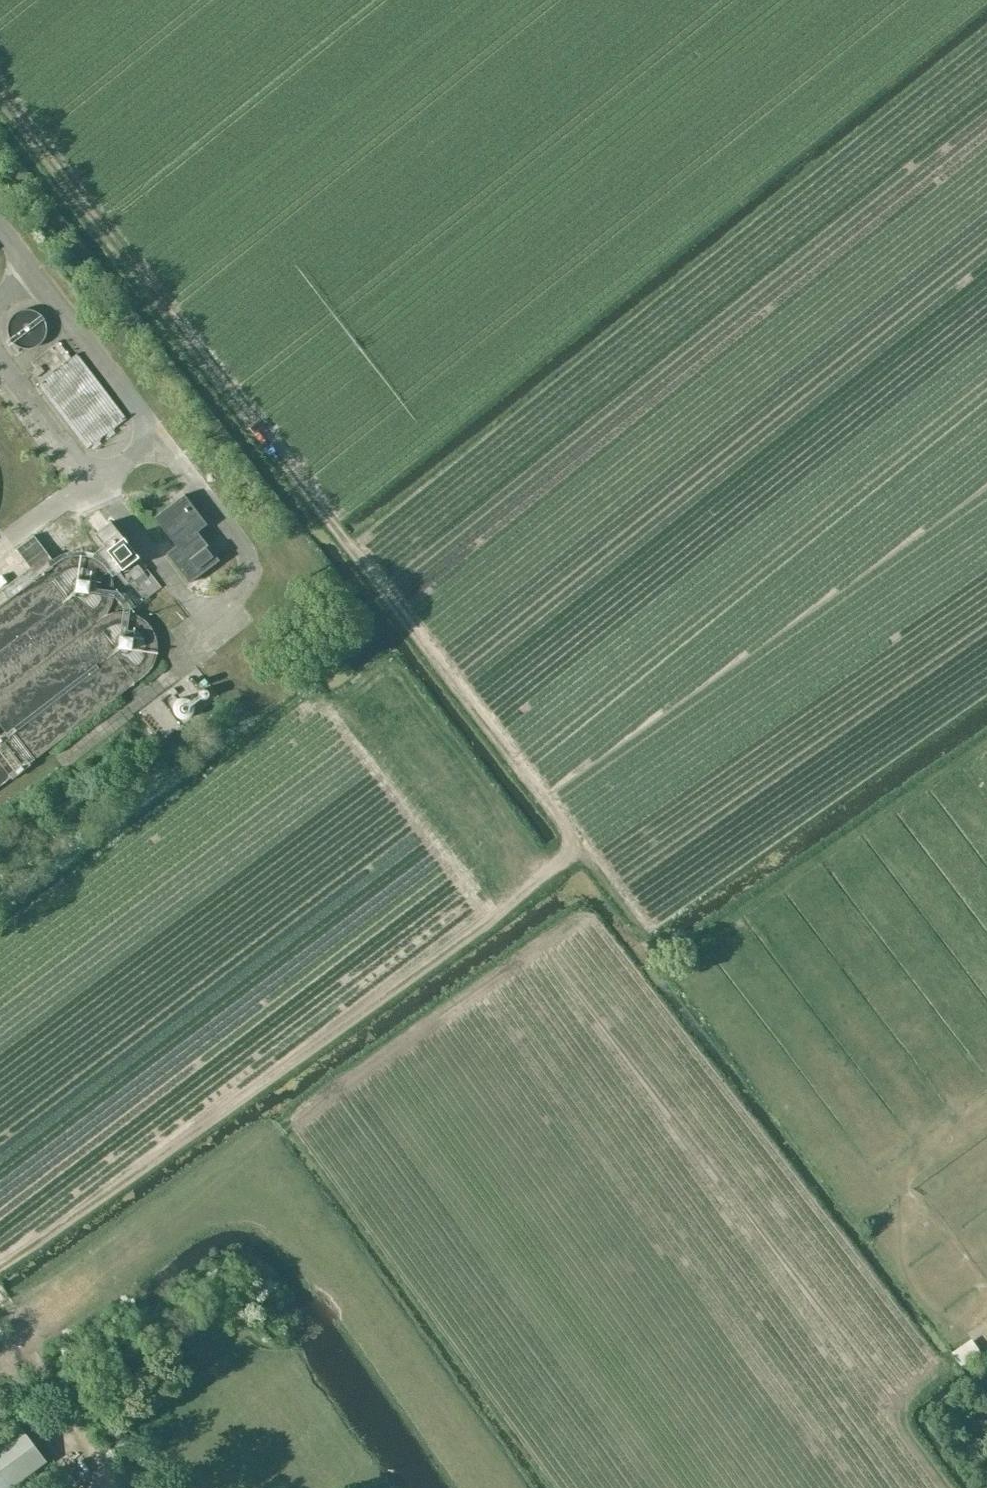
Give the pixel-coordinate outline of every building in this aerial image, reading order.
[(46,335),(47,328),(46,320),(44,317),(41,314),(39,311),(34,309),(30,308),(26,308),(21,308),(17,310),(12,314),(9,318),(8,321),(6,328),(7,332),(8,337),(10,341),(13,344),(17,347),(21,348),(24,349),(29,349),(33,348),(37,346),(43,341),(46,335)] [(120,411),(74,351),(66,357),(54,341),(33,357),(47,376),(41,380),(86,438),(120,411)] [(176,546),(167,553),(189,583),(219,560),(198,531),(207,524),(184,494),(154,517),(176,546)] [(110,554),(104,558),(116,574),(138,557),(111,521),(95,534),(110,554)] [(986,1349),(986,1346),(981,1332),(960,1342),(967,1358),(986,1349)] [(22,1428),(0,1444),(0,1487),(8,1487),(46,1460),(22,1428)]
